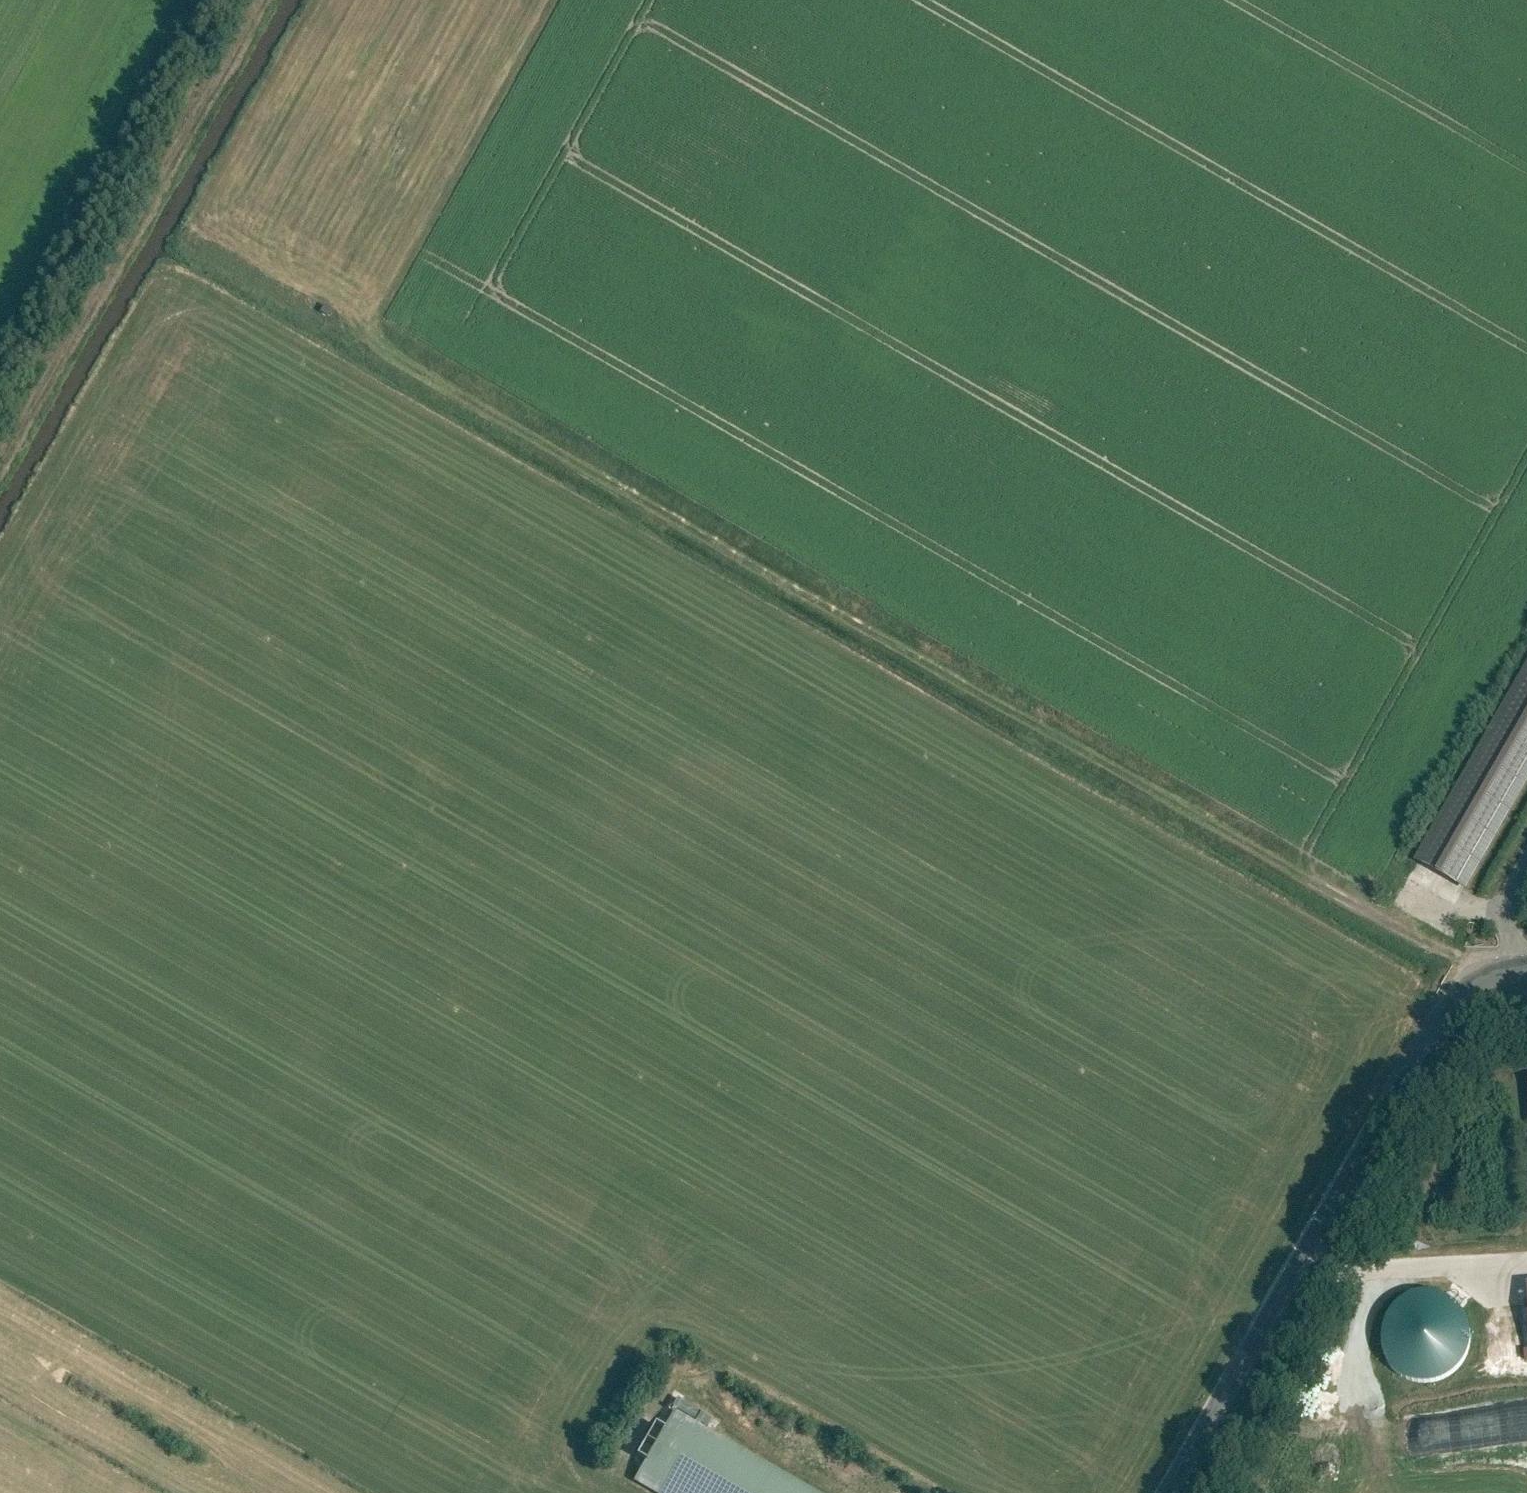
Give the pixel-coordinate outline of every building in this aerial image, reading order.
[(1415,860),(1473,892),(1526,795),(1526,660),(1415,860)] [(1470,1369),(1457,1305),(1445,1307),(1442,1291),(1372,1305),(1388,1385),(1470,1369)] [(673,1420),(634,1488),(643,1492),(801,1492),(673,1420)]
